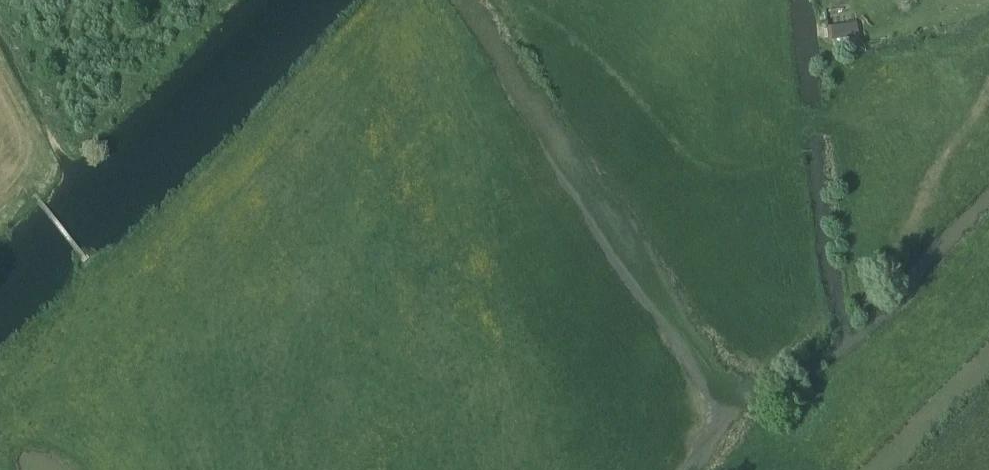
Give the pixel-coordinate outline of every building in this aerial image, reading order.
[(859,36),(857,25),(831,28),(832,39),(859,36)]
